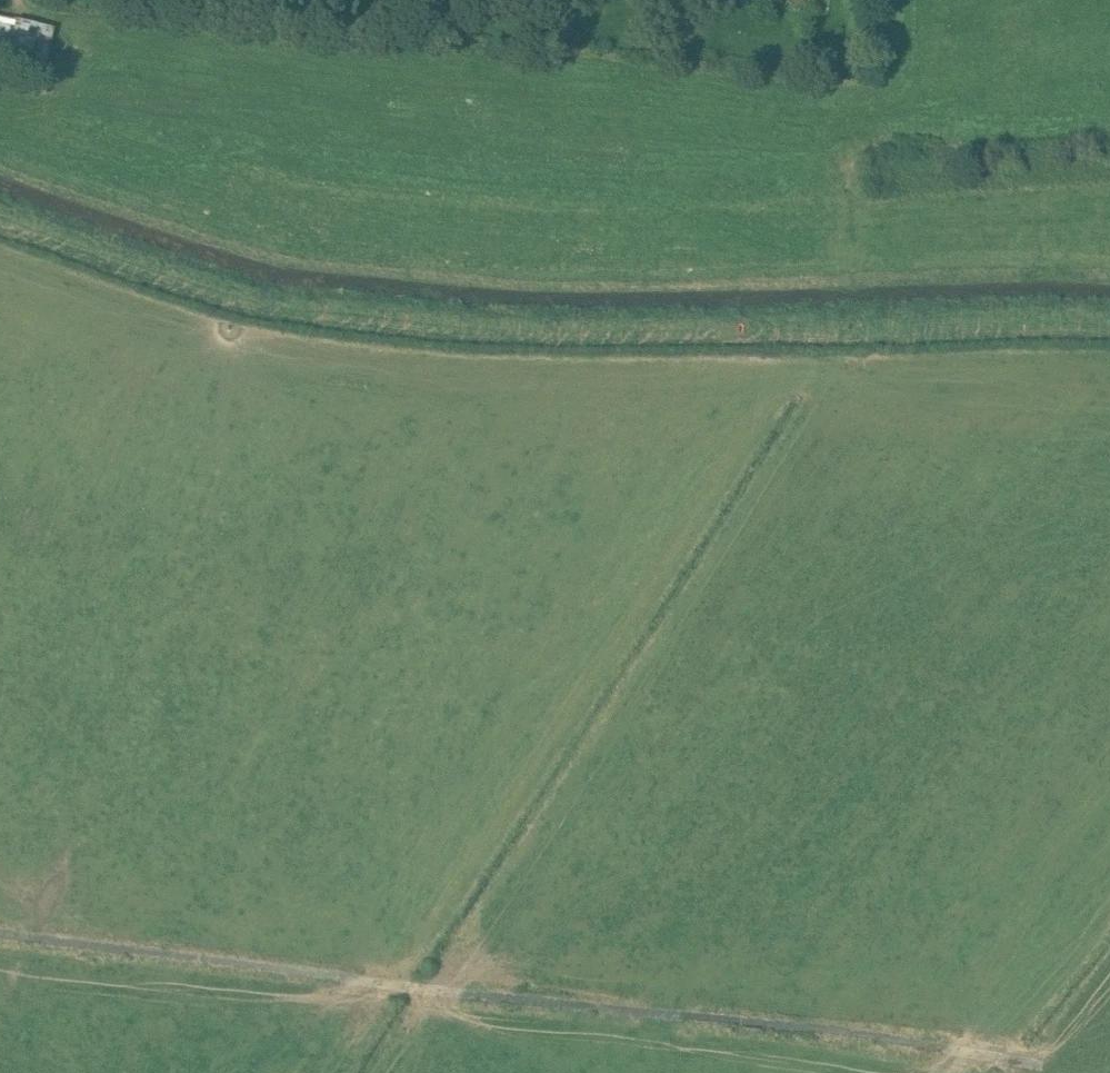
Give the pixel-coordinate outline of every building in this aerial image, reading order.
[(46,72),(55,29),(0,16),(0,61),(46,72)]
